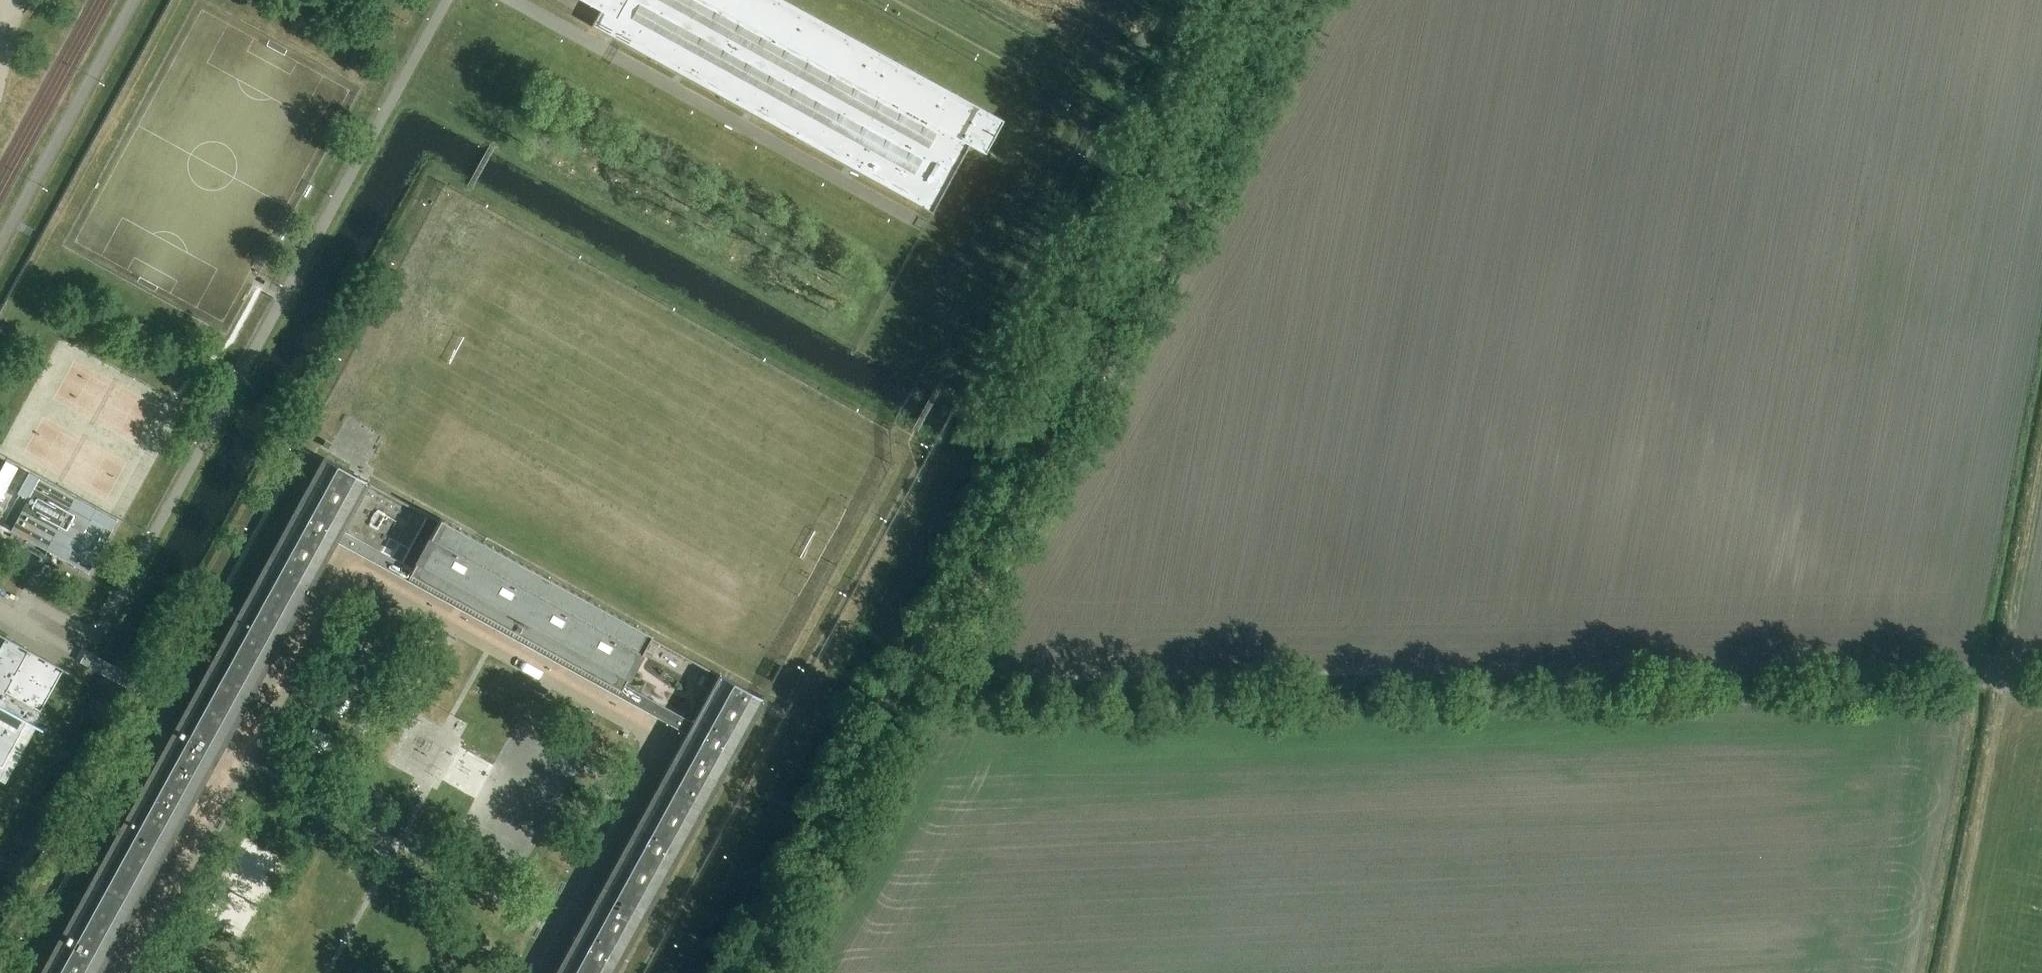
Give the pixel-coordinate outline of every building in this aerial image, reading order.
[(782,0),(582,0),(601,8),(592,24),(591,26),(622,43),(932,213),(970,145),(985,154),(1003,121),(782,0)] [(19,464),(5,457),(0,467),(0,503),(19,464)] [(369,483),(322,457),(39,972),(100,972),(336,543),(685,735),(554,972),(615,972),(764,702),(765,700),(763,699),(718,674),(691,723),(622,685),(649,634),(439,519),(411,569),(398,562),(425,514),(369,483)] [(18,501),(1,533),(89,581),(118,528),(19,474),(8,495),(18,501)] [(4,768),(31,718),(39,723),(45,712),(41,709),(63,669),(6,637),(0,648),(0,766),(4,768)]
